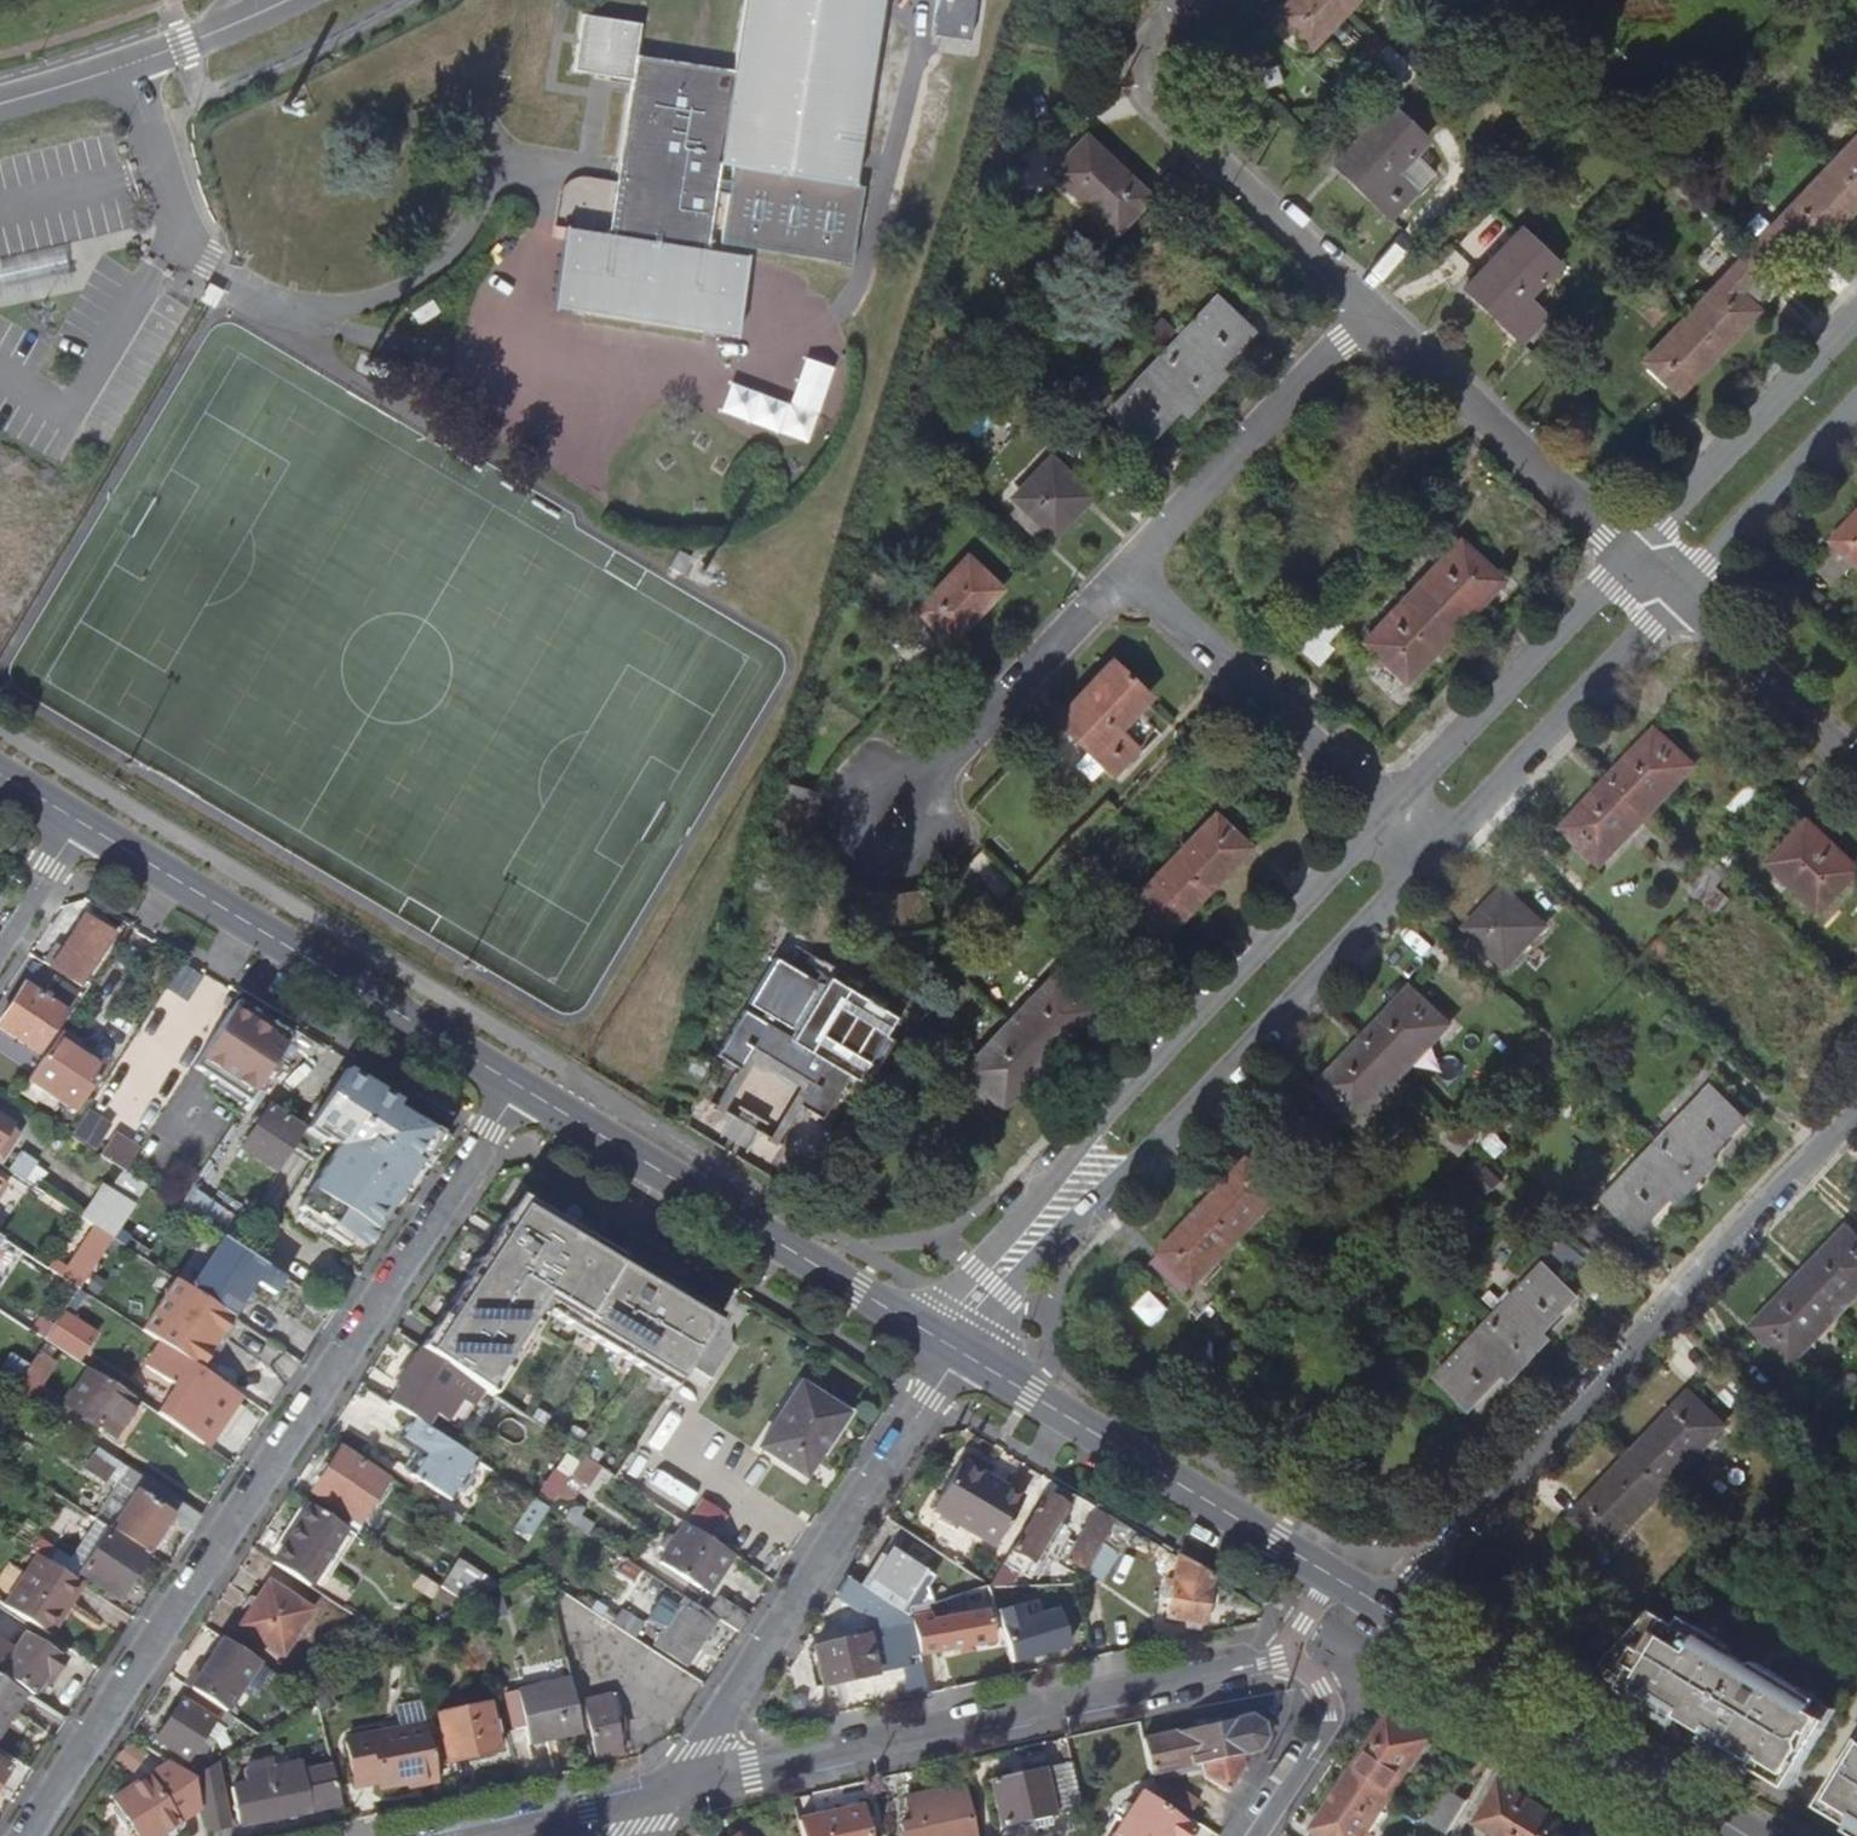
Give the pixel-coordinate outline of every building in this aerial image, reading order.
[(720,165),(732,167),(853,186),(853,184),(851,183),(880,0),(744,0),(732,71),(720,165)] [(936,34),(973,35),(975,0),(938,0),(936,34)] [(1279,12),(1311,42),(1347,5),(1342,0),(1291,0),(1279,12)] [(631,82),(635,56),(640,25),(581,15),(572,72),(631,82)] [(1389,72),(1403,57),(1388,42),(1374,57),(1389,72)] [(720,165),(732,71),(635,56),(631,82),(619,159),(615,181),(606,236),(706,252),(720,165)] [(1403,57),(1389,72),(1403,85),(1418,70),(1403,57)] [(1335,161),(1390,214),(1414,189),(1395,170),(1427,137),(1391,102),(1349,146),(1335,161)] [(1086,134),(1083,137),(1053,168),(1115,227),(1147,192),(1086,134)] [(1831,162),(1856,187),(1856,135),(1831,162)] [(1768,258),(1796,229),(1814,246),(1856,200),(1856,187),(1831,162),(1753,244),(1768,258)] [(853,186),(732,167),(719,245),(850,264),(862,189),(853,186)] [(554,226),(565,227),(567,228),(567,230),(606,236),(615,181),(579,176),(574,177),(568,180),(562,186),(559,193),(554,226)] [(1464,285),(1521,340),(1547,313),(1528,295),(1559,261),(1521,225),(1464,285)] [(706,252),(606,236),(567,230),(567,228),(565,227),(552,310),(554,310),(554,308),(585,313),(705,332),(734,337),(733,339),(735,339),(748,257),(746,256),(746,258),(706,252)] [(1738,290),(1768,258),(1753,244),(1721,278),(1683,320),(1715,351),(1756,307),(1738,290)] [(0,268),(0,294),(1,298),(72,282),(66,253),(0,268)] [(210,285),(201,301),(206,303),(215,308),(223,293),(216,289),(210,285)] [(1247,324),(1243,321),(1214,294),(1162,349),(1200,385),(1220,364),(1214,358),(1247,324)] [(432,299),(409,313),(417,325),(440,311),(432,299)] [(1715,351),(1683,320),(1646,358),(1676,386),(1679,389),(1715,351)] [(1110,405),(1141,435),(1176,398),(1182,404),(1200,385),(1162,349),(1110,405)] [(1088,491),(1076,480),(1049,455),(1014,492),(1049,526),(1052,529),(1088,491)] [(1838,537),(1856,555),(1856,516),(1838,537)] [(1412,588),(1452,627),(1479,598),(1498,577),(1458,539),(1412,588)] [(667,567),(681,575),(691,557),(677,549),(667,567)] [(1000,584),(997,581),(966,552),(916,606),(949,637),(1000,584)] [(1429,652),(1452,627),(1412,588),(1367,636),(1407,675),(1429,652)] [(1320,613),(1301,650),(1322,660),(1340,623),(1320,613)] [(1056,716),(1068,729),(1111,770),(1137,743),(1118,724),(1146,695),(1150,692),(1113,655),(1056,716)] [(5,702),(2,707),(11,713),(14,708),(5,702)] [(1612,776),(1651,812),(1698,763),(1658,726),(1612,776)] [(1566,825),(1569,828),(1605,862),(1651,812),(1612,776),(1566,825)] [(815,810),(818,793),(814,792),(782,785),(778,815),(783,842),(792,867),(803,887),(825,910),(844,920),(862,926),(880,929),(905,930),(931,925),(922,891),(901,895),(882,894),(862,888),(849,881),(835,867),(829,858),(819,839),(817,826),(815,810)] [(1206,888),(1248,843),(1214,810),(1171,856),(1206,888)] [(1808,823),(1773,861),(1823,910),(1856,874),(1856,864),(1812,820),(1808,823)] [(1162,935),(1206,888),(1171,856),(1127,902),(1162,935)] [(1704,873),(1716,885),(1730,870),(1716,856),(1703,871),(1704,873)] [(1703,899),(1716,885),(1704,873),(1703,871),(1689,886),(1703,899)] [(1716,885),(1703,899),(1716,912),(1730,899),(1716,885)] [(1471,925),(1474,928),(1509,960),(1546,922),(1511,889),(1508,886),(1471,925)] [(78,982),(112,932),(83,913),(49,963),(78,982)] [(883,1030),(893,1011),(839,979),(842,974),(831,967),(827,972),(820,968),(814,978),(774,954),(748,1000),(770,1013),(767,1020),(744,1007),(717,1052),(741,1066),(753,1045),(811,1080),(799,1101),(823,1115),(848,1072),(856,1076),(866,1059),(875,1063),(892,1034),(883,1030)] [(1011,1017),(1050,1053),(1096,1004),(1093,1000),(1058,967),(1011,1017)] [(39,1046),(65,1006),(23,977),(0,1011),(0,1020),(39,1046)] [(1367,1035),(1405,1071),(1453,1021),(1418,988),(1414,984),(1367,1035)] [(248,1011),(235,1002),(210,1041),(192,1068),(202,1075),(245,1103),(289,1035),(248,1011)] [(69,1008),(39,1053),(81,1081),(111,1036),(69,1008)] [(1003,1103),(1050,1053),(1011,1017),(964,1065),(1000,1100),(1003,1103)] [(1321,1085),(1323,1087),(1358,1120),(1405,1071),(1367,1035),(1321,1085)] [(753,1045),(741,1066),(716,1107),(722,1112),(753,1059),(800,1087),(769,1139),(775,1143),(799,1101),(811,1080),(753,1045)] [(414,1168),(441,1127),(421,1115),(419,1118),(393,1101),(396,1096),(348,1066),(313,1119),(321,1124),(328,1129),(325,1133),(337,1140),(297,1203),(325,1221),(326,1219),(362,1242),(402,1181),(405,1182),(414,1168)] [(1746,1115),(1743,1112),(1714,1083),(1660,1140),(1699,1178),(1720,1156),(1714,1149),(1746,1115)] [(274,1169),(303,1126),(268,1102),(239,1144),(274,1169)] [(5,1158),(23,1130),(15,1119),(0,1110),(0,1155),(5,1158)] [(1462,1124),(1477,1139),(1490,1124),(1475,1110),(1462,1124)] [(1477,1139),(1462,1124),(1448,1139),(1463,1153),(1477,1139)] [(100,1150),(124,1166),(138,1146),(114,1130),(100,1150)] [(1638,1224),(1641,1226),(1674,1191),(1681,1197),(1699,1178),(1660,1140),(1609,1195),(1638,1224)] [(1475,1180),(1497,1201),(1513,1186),(1491,1164),(1475,1180)] [(1240,1174),(1205,1212),(1238,1244),(1283,1197),(1249,1165),(1240,1174)] [(87,1212),(114,1230),(135,1199),(107,1181),(87,1212)] [(396,1384),(384,1402),(425,1427),(431,1417),(453,1430),(475,1394),(489,1402),(534,1330),(526,1325),(534,1313),(667,1396),(718,1317),(518,1195),(487,1242),(425,1338),(394,1382),(396,1384)] [(114,1230),(87,1212),(82,1209),(73,1223),(87,1231),(63,1268),(81,1280),(114,1230)] [(1238,1244),(1205,1212),(1166,1252),(1161,1257),(1195,1288),(1238,1244)] [(1839,1313),(1856,1293),(1856,1234),(1849,1226),(1801,1277),(1839,1313)] [(192,1291),(235,1319),(268,1270),(225,1242),(192,1291)] [(1579,1298),(1577,1296),(1548,1268),(1495,1324),(1534,1361),(1554,1340),(1546,1333),(1579,1298)] [(1839,1313),(1801,1277),(1756,1324),(1794,1360),(1839,1313)] [(146,1333),(167,1346),(198,1367),(202,1369),(235,1319),(192,1291),(181,1283),(146,1333)] [(46,1338),(83,1360),(101,1330),(64,1308),(46,1338)] [(1443,1380),(1473,1409),(1507,1374),(1515,1381),(1534,1361),(1495,1324),(1443,1380)] [(198,1367),(167,1346),(163,1352),(169,1356),(165,1363),(190,1380),(198,1367)] [(26,1401),(47,1415),(57,1398),(42,1388),(56,1366),(41,1355),(14,1395),(26,1401)] [(138,1403),(93,1373),(70,1410),(116,1439),(138,1403)] [(780,1450),(821,1388),(801,1375),(760,1437),(780,1450)] [(238,1398),(211,1380),(193,1408),(219,1427),(238,1398)] [(821,1388),(780,1450),(805,1466),(846,1405),(821,1388)] [(1633,1453),(1667,1485),(1726,1423),(1692,1391),(1633,1453)] [(1236,1425),(1229,1435),(1238,1443),(1246,1434),(1236,1425)] [(490,1470),(450,1445),(425,1427),(411,1449),(436,1466),(425,1483),(464,1508),(490,1470)] [(340,1446),(313,1487),(358,1517),(385,1475),(340,1446)] [(1667,1485),(1633,1453),(1575,1513),(1610,1546),(1667,1485)] [(583,1458),(568,1482),(579,1489),(585,1492),(600,1469),(583,1458)] [(968,1517),(961,1528),(996,1548),(1024,1501),(1004,1489),(1002,1493),(987,1484),(989,1481),(961,1464),(939,1501),(968,1517)] [(100,1523),(150,1556),(175,1517),(171,1515),(179,1502),(132,1471),(100,1523)] [(568,1482),(549,1511),(560,1518),(566,1509),(579,1489),(568,1482)] [(1013,1546),(1005,1558),(1028,1572),(1036,1558),(1052,1532),(1059,1535),(1077,1506),(1071,1502),(1072,1499),(1052,1487),(1016,1548),(1013,1546)] [(345,1524),(307,1500),(271,1556),(307,1580),(345,1524)] [(931,1502),(961,1528),(968,1517),(939,1501),(931,1502)] [(560,1518),(571,1525),(577,1516),(566,1509),(560,1518)] [(1086,1572),(1098,1551),(1115,1522),(1095,1512),(1068,1560),(1086,1572)] [(735,1544),(722,1536),(687,1513),(662,1553),(702,1579),(716,1558),(723,1563),(735,1544)] [(362,1530),(390,1547),(400,1532),(373,1514),(362,1530)] [(70,1579),(81,1586),(87,1576),(113,1535),(102,1528),(70,1579)] [(1043,1562),(1059,1535),(1052,1532),(1036,1558),(1043,1562)] [(113,1535),(87,1576),(123,1601),(151,1560),(113,1535)] [(1098,1551),(1086,1572),(1098,1579),(1111,1558),(1098,1551)] [(866,1595),(904,1620),(907,1615),(932,1607),(926,1590),(934,1578),(893,1552),(866,1595)] [(5,1610),(55,1642),(88,1591),(81,1586),(70,1579),(38,1558),(5,1610)] [(1213,1581),(1178,1560),(1171,1623),(1206,1628),(1213,1581)] [(311,1604),(268,1576),(238,1620),(282,1649),(311,1604)] [(910,1700),(927,1696),(918,1657),(911,1624),(904,1620),(866,1595),(846,1582),(836,1597),(868,1620),(886,1632),(813,1648),(824,1691),(904,1672),(910,1700)] [(739,1622),(749,1606),(718,1586),(708,1602),(739,1622)] [(690,1654),(715,1615),(684,1596),(659,1635),(690,1654)] [(1014,1663),(1073,1644),(1061,1604),(1043,1610),(1039,1596),(997,1609),(1014,1663)] [(911,1624),(918,1657),(993,1642),(987,1613),(930,1624),(929,1616),(910,1620),(911,1624)] [(1632,1686),(1688,1721),(1714,1738),(1709,1746),(1740,1765),(1747,1753),(1764,1763),(1763,1766),(1766,1768),(1797,1787),(1842,1714),(1764,1666),(1763,1665),(1759,1671),(1735,1656),(1722,1648),(1702,1636),(1686,1626),(1684,1629),(1661,1615),(1611,1669),(1634,1682),(1632,1686)] [(641,1630),(634,1626),(627,1638),(633,1642),(641,1630)] [(259,1654),(223,1631),(202,1662),(197,1659),(186,1676),(189,1678),(222,1699),(228,1703),(259,1654)] [(54,1681),(64,1667),(26,1642),(5,1675),(39,1698),(51,1679),(54,1681)] [(576,1700),(569,1672),(517,1683),(529,1740),(548,1736),(548,1732),(581,1724),(580,1721),(576,1700)] [(222,1699),(189,1678),(156,1729),(188,1750),(222,1699)] [(27,1697),(0,1679),(0,1738),(27,1697)] [(1688,1721),(1632,1686),(1628,1692),(1685,1727),(1688,1721)] [(323,1711),(319,1690),(316,1692),(300,1702),(303,1716),(323,1711)] [(590,1719),(597,1751),(624,1745),(612,1692),(585,1698),(576,1700),(580,1721),(590,1719)] [(483,1695),(439,1704),(449,1752),(493,1743),(483,1695)] [(436,1763),(424,1709),(344,1727),(356,1775),(376,1771),(377,1777),(436,1763)] [(1145,1734),(1154,1767),(1204,1755),(1207,1768),(1229,1786),(1248,1759),(1245,1747),(1260,1744),(1269,1730),(1266,1718),(1252,1709),(1145,1734)] [(1354,1766),(1393,1792),(1432,1734),(1393,1709),(1354,1766)] [(341,1794),(336,1773),(334,1759),(275,1770),(270,1749),(250,1753),(244,1765),(246,1777),(230,1780),(238,1817),(341,1794)] [(218,1753),(198,1766),(209,1821),(230,1817),(218,1753)] [(1083,1800),(1071,1753),(991,1770),(1003,1817),(1083,1800)] [(1747,1753),(1740,1765),(1761,1777),(1766,1768),(1763,1766),(1764,1763),(1747,1753)] [(171,1754),(147,1770),(113,1791),(142,1835),(145,1835),(177,1815),(173,1810),(198,1794),(193,1769),(171,1754)] [(1827,1806),(1856,1824),(1856,1757),(1827,1806)] [(13,1772),(0,1763),(0,1792),(13,1772)] [(1354,1766),(1308,1835),(1364,1835),(1393,1792),(1354,1766)] [(967,1777),(907,1791),(913,1815),(904,1817),(908,1835),(960,1835),(954,1805),(973,1802),(970,1791),(967,1777)] [(1176,1832),(1183,1835),(1188,1835),(1199,1819),(1168,1800),(1169,1798),(1142,1782),(1118,1820),(1132,1830),(1128,1835),(1173,1835),(1176,1832)] [(1561,1822),(1501,1785),(1477,1825),(1495,1835),(1553,1835),(1555,1832),(1561,1822)] [(1451,1830),(1470,1799),(1449,1786),(1437,1806),(1433,1803),(1426,1813),(1451,1830)] [(804,1835),(870,1835),(870,1834),(883,1831),(879,1810),(865,1813),(863,1801),(799,1815),(804,1835)] [(739,1828),(727,1835),(745,1835),(739,1828)]
